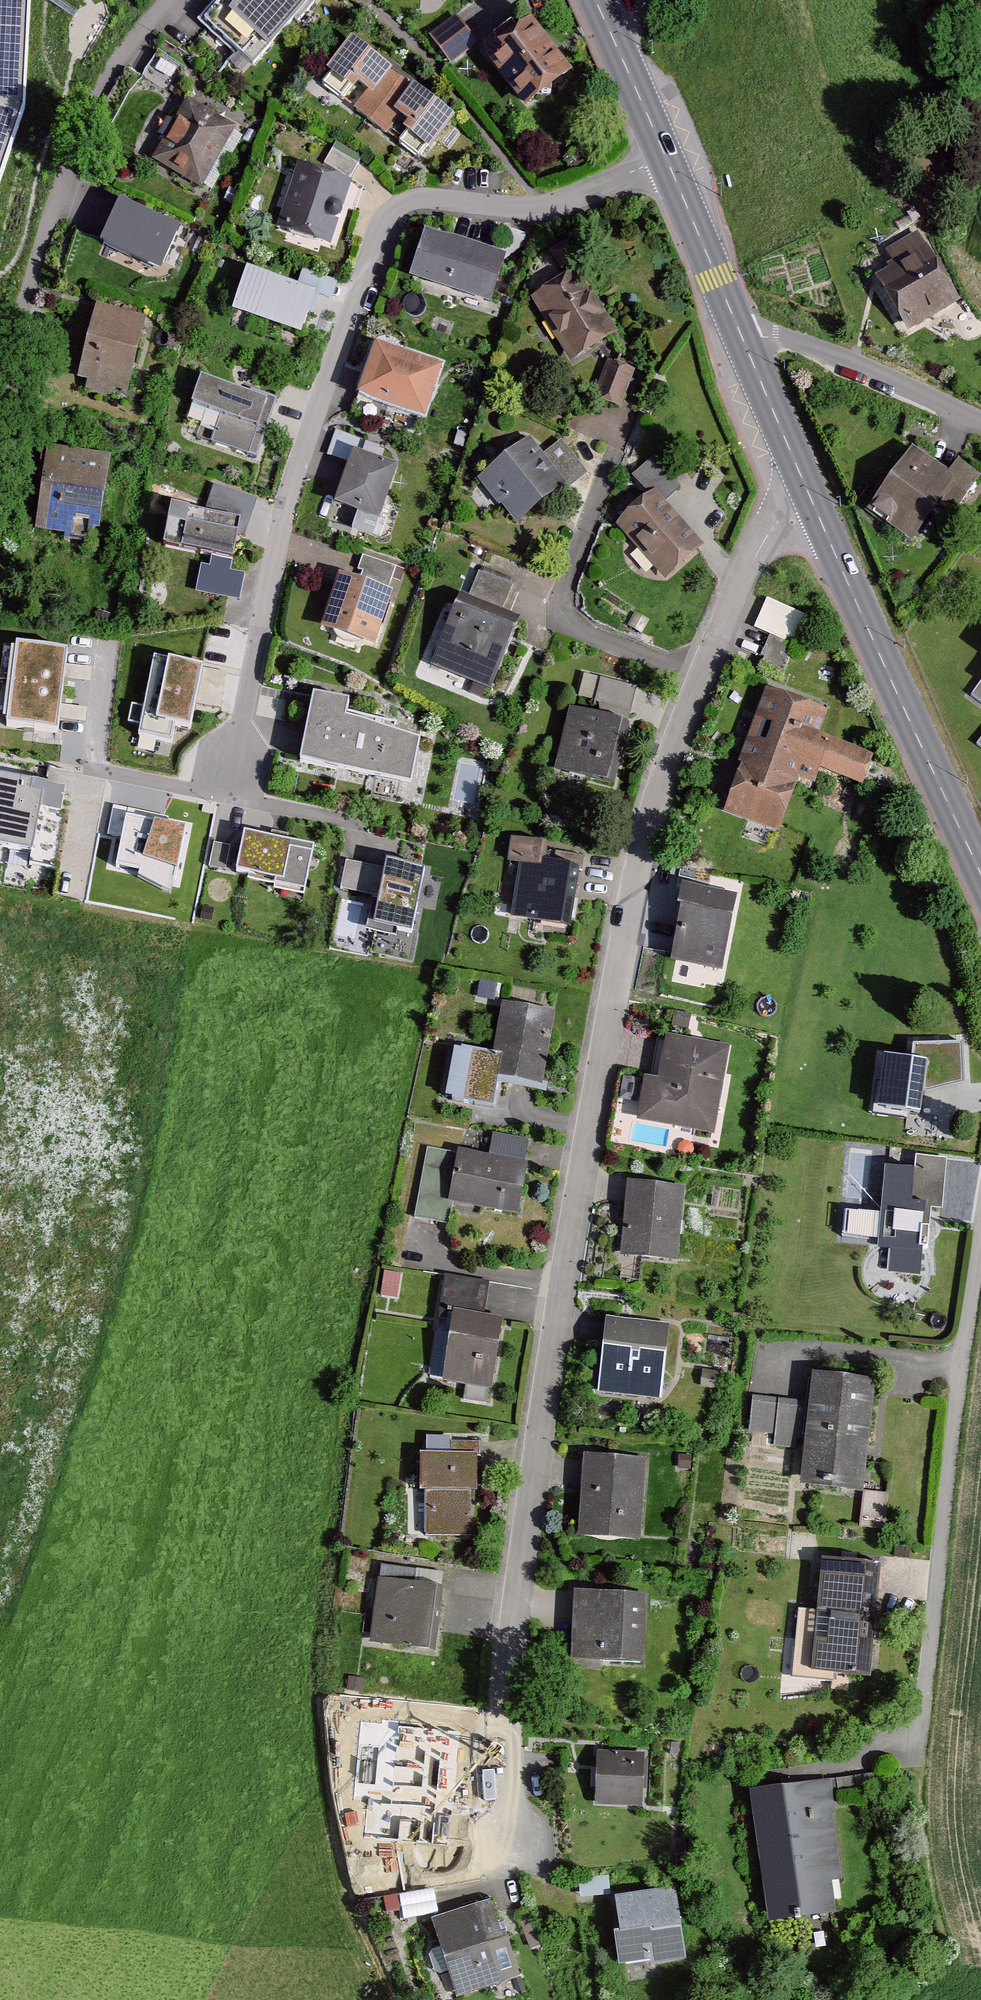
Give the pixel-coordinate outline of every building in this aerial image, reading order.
[(26,104),(30,0),(0,0),(0,182),(26,104)] [(206,12),(257,56),(306,0),(216,0),(206,12)] [(455,4),(431,23),(451,49),(476,31),(455,4)] [(523,26),(480,60),(519,113),(563,79),(523,26)] [(456,116),(350,40),(325,75),(431,150),(456,116)] [(150,161),(205,188),(234,128),(179,101),(150,161)] [(349,189),(292,172),(274,234),(331,250),(349,189)] [(156,279),(176,233),(112,206),(92,253),(156,279)] [(953,310),(911,235),(882,252),(887,262),(865,274),(901,339),(953,310)] [(497,264),(420,238),(405,281),(482,307),(497,264)] [(308,298),(239,275),(224,317),(293,341),(308,298)] [(532,303),(572,369),(617,342),(578,276),(532,303)] [(125,395),(142,324),(90,311),(72,382),(125,395)] [(436,372),(366,351),(351,402),(421,422),(436,372)] [(627,374),(602,366),(591,402),(616,410),(627,374)] [(246,400),(192,383),(183,412),(260,435),(272,398),(248,391),(246,400)] [(479,482),(515,529),(584,476),(559,445),(540,460),(528,444),(479,482)] [(336,502),(379,515),(395,462),(352,449),(336,502)] [(94,541),(105,460),(42,451),(30,532),(94,541)] [(980,484),(955,465),(944,480),(907,453),(862,513),(907,547),(940,503),(956,515),(980,484)] [(701,549),(649,496),(613,530),(664,583),(701,549)] [(227,568),(235,528),(160,514),(153,553),(227,568)] [(322,628),(378,644),(394,586),(339,571),(322,628)] [(428,667),(490,691),(517,621),(501,615),(512,586),(477,572),(465,603),(454,599),(428,667)] [(767,594),(757,623),(791,635),(801,606),(767,594)] [(68,650),(17,643),(7,712),(58,719),(68,650)] [(791,653),(769,643),(757,670),(779,680),(791,653)] [(237,655),(170,644),(160,706),(208,714),(214,681),(232,684),(237,655)] [(573,717),(565,715),(550,775),(611,790),(636,691),(582,678),(573,717)] [(968,699),(980,708),(980,680),(968,699)] [(344,700),(312,694),(299,755),(410,777),(419,730),(341,715),(344,700)] [(824,716),(760,694),(717,816),(775,837),(794,783),(810,789),(815,777),(858,792),(869,760),(816,741),(824,716)] [(0,770),(0,846),(52,856),(66,783),(0,770)] [(185,825),(125,812),(116,861),(140,866),(136,876),(171,894),(185,825)] [(314,843),(241,827),(232,867),(306,882),(314,843)] [(507,922),(566,931),(574,874),(538,869),(541,850),(505,844),(501,869),(515,872),(507,922)] [(430,864),(385,856),(372,920),(417,928),(430,864)] [(732,901),(679,890),(665,964),(719,974),(732,901)] [(538,1091),(551,1017),(497,1008),(487,1059),(450,1052),(441,1104),(487,1112),(492,1083),(538,1091)] [(715,1130),(728,1043),(664,1034),(658,1075),(644,1073),(637,1119),(715,1130)] [(927,1059),(883,1051),(873,1113),(917,1120),(927,1059)] [(446,1206),(517,1218),(529,1143),(491,1137),(487,1158),(455,1153),(446,1206)] [(942,1214),(945,1162),(912,1160),(910,1174),(881,1172),(877,1219),(842,1216),(840,1240),(878,1243),(876,1274),(918,1277),(922,1229),(927,1229),(929,1213),(942,1214)] [(681,1190),(625,1185),(618,1260),(674,1266),(681,1190)] [(399,1293),(404,1270),(388,1267),(383,1289),(399,1293)] [(489,1395),(501,1320),(483,1317),(488,1287),(444,1280),(436,1328),(447,1330),(438,1387),(489,1395)] [(664,1327),(601,1321),(593,1395),(656,1401),(664,1327)] [(862,1494),(872,1385),(806,1379),(803,1404),(753,1399),(749,1435),(774,1437),(773,1451),(800,1454),(797,1489),(862,1494)] [(474,1458),(414,1458),(414,1497),(422,1497),(422,1540),(475,1539),(474,1458)] [(643,1463),(582,1459),(577,1539),(638,1543),(643,1463)] [(862,1521),(879,1522),(883,1488),(866,1486),(862,1521)] [(867,1676),(877,1568),(815,1563),(811,1613),(798,1612),(792,1680),(833,1683),(834,1674),(867,1676)] [(435,1653),(442,1590),(439,1590),(441,1575),(379,1568),(378,1583),(373,1582),(366,1645),(435,1653)] [(645,1598),(570,1596),(568,1666),(644,1667),(645,1598)] [(357,1693),(360,1680),(347,1677),(345,1691),(357,1693)] [(425,1797),(432,1730),(373,1724),(366,1790),(425,1797)] [(646,1755),(595,1751),(591,1804),(642,1808),(646,1755)] [(841,1882),(827,1783),(748,1794),(766,1924),(832,1915),(828,1884),(841,1882)] [(388,1891),(390,1912),(439,1908),(436,1873),(408,1875),(409,1889),(388,1891)] [(683,1960),(674,1892),(611,1900),(615,1935),(610,1935),(614,1969),(683,1960)] [(487,1902),(416,1929),(444,1999),(454,1999),(516,1976),(487,1902)]
